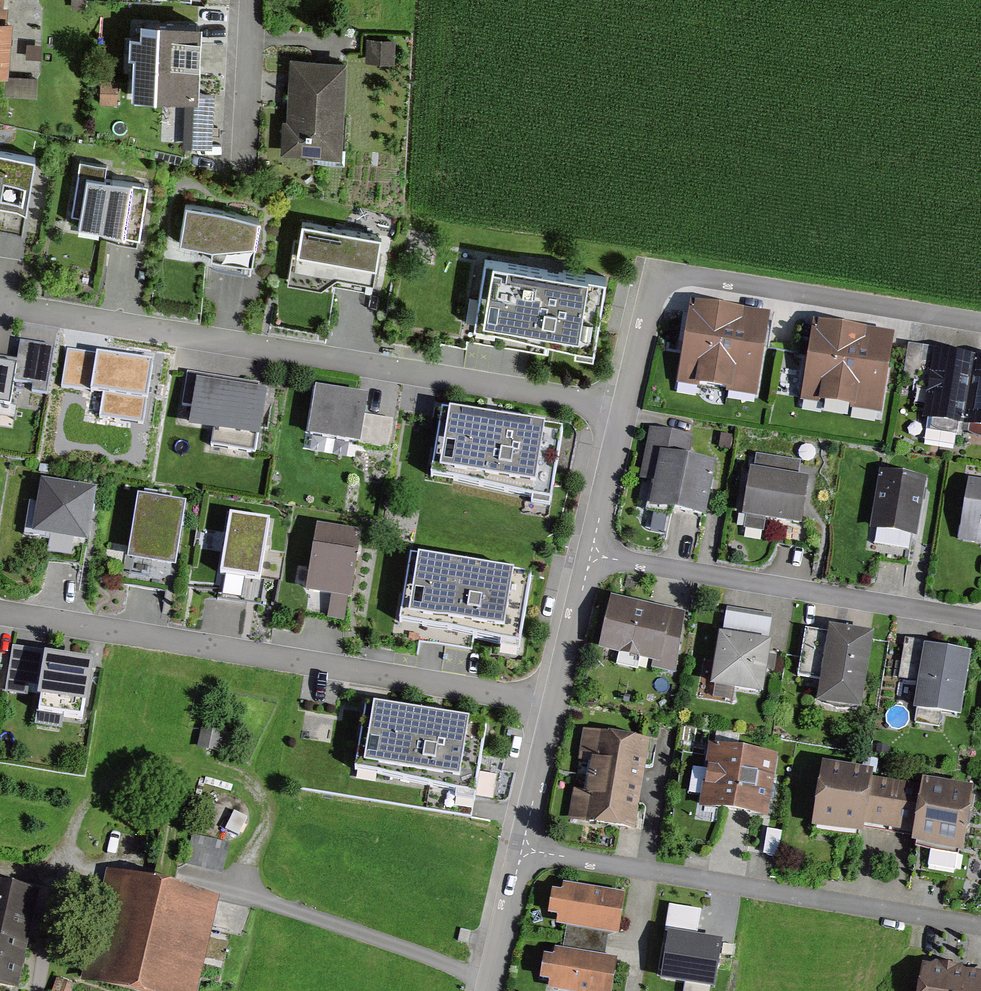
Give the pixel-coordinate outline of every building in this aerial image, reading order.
[(199,27),(145,24),(142,62),(138,62),(136,91),(195,95),(199,27)] [(8,74),(11,26),(0,25),(0,73),(8,74)] [(395,44),(370,42),(368,61),(393,63),(395,44)] [(340,157),(344,65),(296,63),(291,154),(340,157)] [(0,153),(0,207),(28,211),(36,159),(0,153)] [(107,167),(79,163),(69,222),(144,234),(152,187),(105,179),(107,167)] [(258,217),(186,208),(182,243),(214,247),(213,258),(252,263),(258,217)] [(391,231),(301,218),(292,280),(333,286),(334,276),(383,283),(391,231)] [(591,273),(477,255),(463,337),(578,356),(591,273)] [(766,319),(697,309),(686,380),(755,391),(766,319)] [(890,341),(819,331),(810,397),(881,407),(890,341)] [(0,358),(0,399),(9,400),(12,380),(33,383),(32,391),(49,393),(57,342),(19,336),(15,360),(0,358)] [(143,422),(152,358),(67,346),(62,385),(103,391),(99,416),(143,422)] [(974,362),(937,356),(928,417),(965,423),(974,362)] [(974,362),(965,423),(980,425),(980,363),(974,362)] [(271,391),(186,377),(180,411),(197,414),(194,430),(262,442),(271,391)] [(369,398),(316,390),(309,434),(362,442),(369,398)] [(569,430),(445,408),(431,483),(556,505),(569,430)] [(713,468),(661,459),(653,506),(704,515),(713,468)] [(809,484),(754,475),(747,518),(802,527),(809,484)] [(927,481),(883,475),(875,529),(920,535),(927,481)] [(973,487),(963,542),(980,545),(980,488),(973,487)] [(97,496),(46,488),(38,537),(89,545),(97,496)] [(189,510),(144,503),(134,564),(179,571),(189,510)] [(273,526),(233,520),(225,577),(265,583),(273,526)] [(365,538),(321,532),(311,595),(356,601),(365,538)] [(127,565),(131,544),(110,540),(106,561),(127,565)] [(538,577),(414,557),(402,630),(526,650),(538,577)] [(684,618),(616,603),(604,654),(672,669),(684,618)] [(874,640),(837,633),(824,703),(862,709),(874,640)] [(773,642),(724,637),(718,688),(766,694),(773,642)] [(972,649),(924,641),(913,705),(962,713),(972,649)] [(97,667),(50,660),(42,712),(89,719),(97,667)] [(449,721),(369,707),(357,772),(474,793),(485,727),(449,721)] [(224,736),(201,731),(197,753),(220,758),(224,736)] [(588,779),(636,786),(643,743),(587,735),(583,764),(590,765),(588,779)] [(775,762),(714,753),(706,808),(766,817),(775,762)] [(879,779),(829,771),(818,830),(869,839),(871,827),(904,833),(911,793),(877,787),(879,779)] [(636,786),(588,779),(586,793),(577,791),(573,819),(630,828),(636,786)] [(976,795),(930,788),(922,841),(968,848),(976,795)] [(107,877),(84,981),(131,990),(195,990),(215,901),(107,877)] [(23,948),(34,895),(0,888),(0,943),(23,948)] [(625,899),(566,889),(565,895),(559,894),(554,918),(561,919),(559,926),(618,936),(625,899)] [(720,944),(670,936),(663,980),(713,988),(720,944)] [(0,943),(0,987),(15,990),(23,948),(0,943)] [(558,953),(556,959),(550,958),(546,982),(552,983),(551,990),(558,990),(612,990),(616,963),(558,953)] [(923,960),(918,990),(980,990),(980,969),(923,960)]
